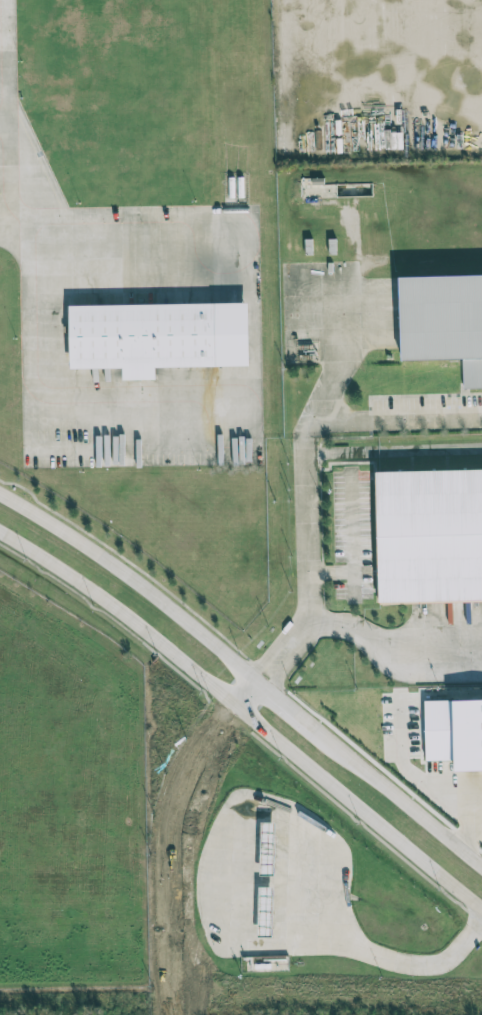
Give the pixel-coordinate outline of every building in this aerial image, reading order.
[(403,360),(463,359),(463,387),(481,387),(481,274),(401,276),(403,360)] [(249,303),(70,306),(71,369),(123,368),(124,380),(156,380),(156,367),(250,366),(249,303)] [(377,472),(380,603),(481,600),(481,469),(377,472)] [(425,701),(426,761),(455,760),(455,771),(481,770),(481,700),(425,701)] [(261,875),(269,875),(269,850),(276,850),(276,823),(261,822),(261,875)]
